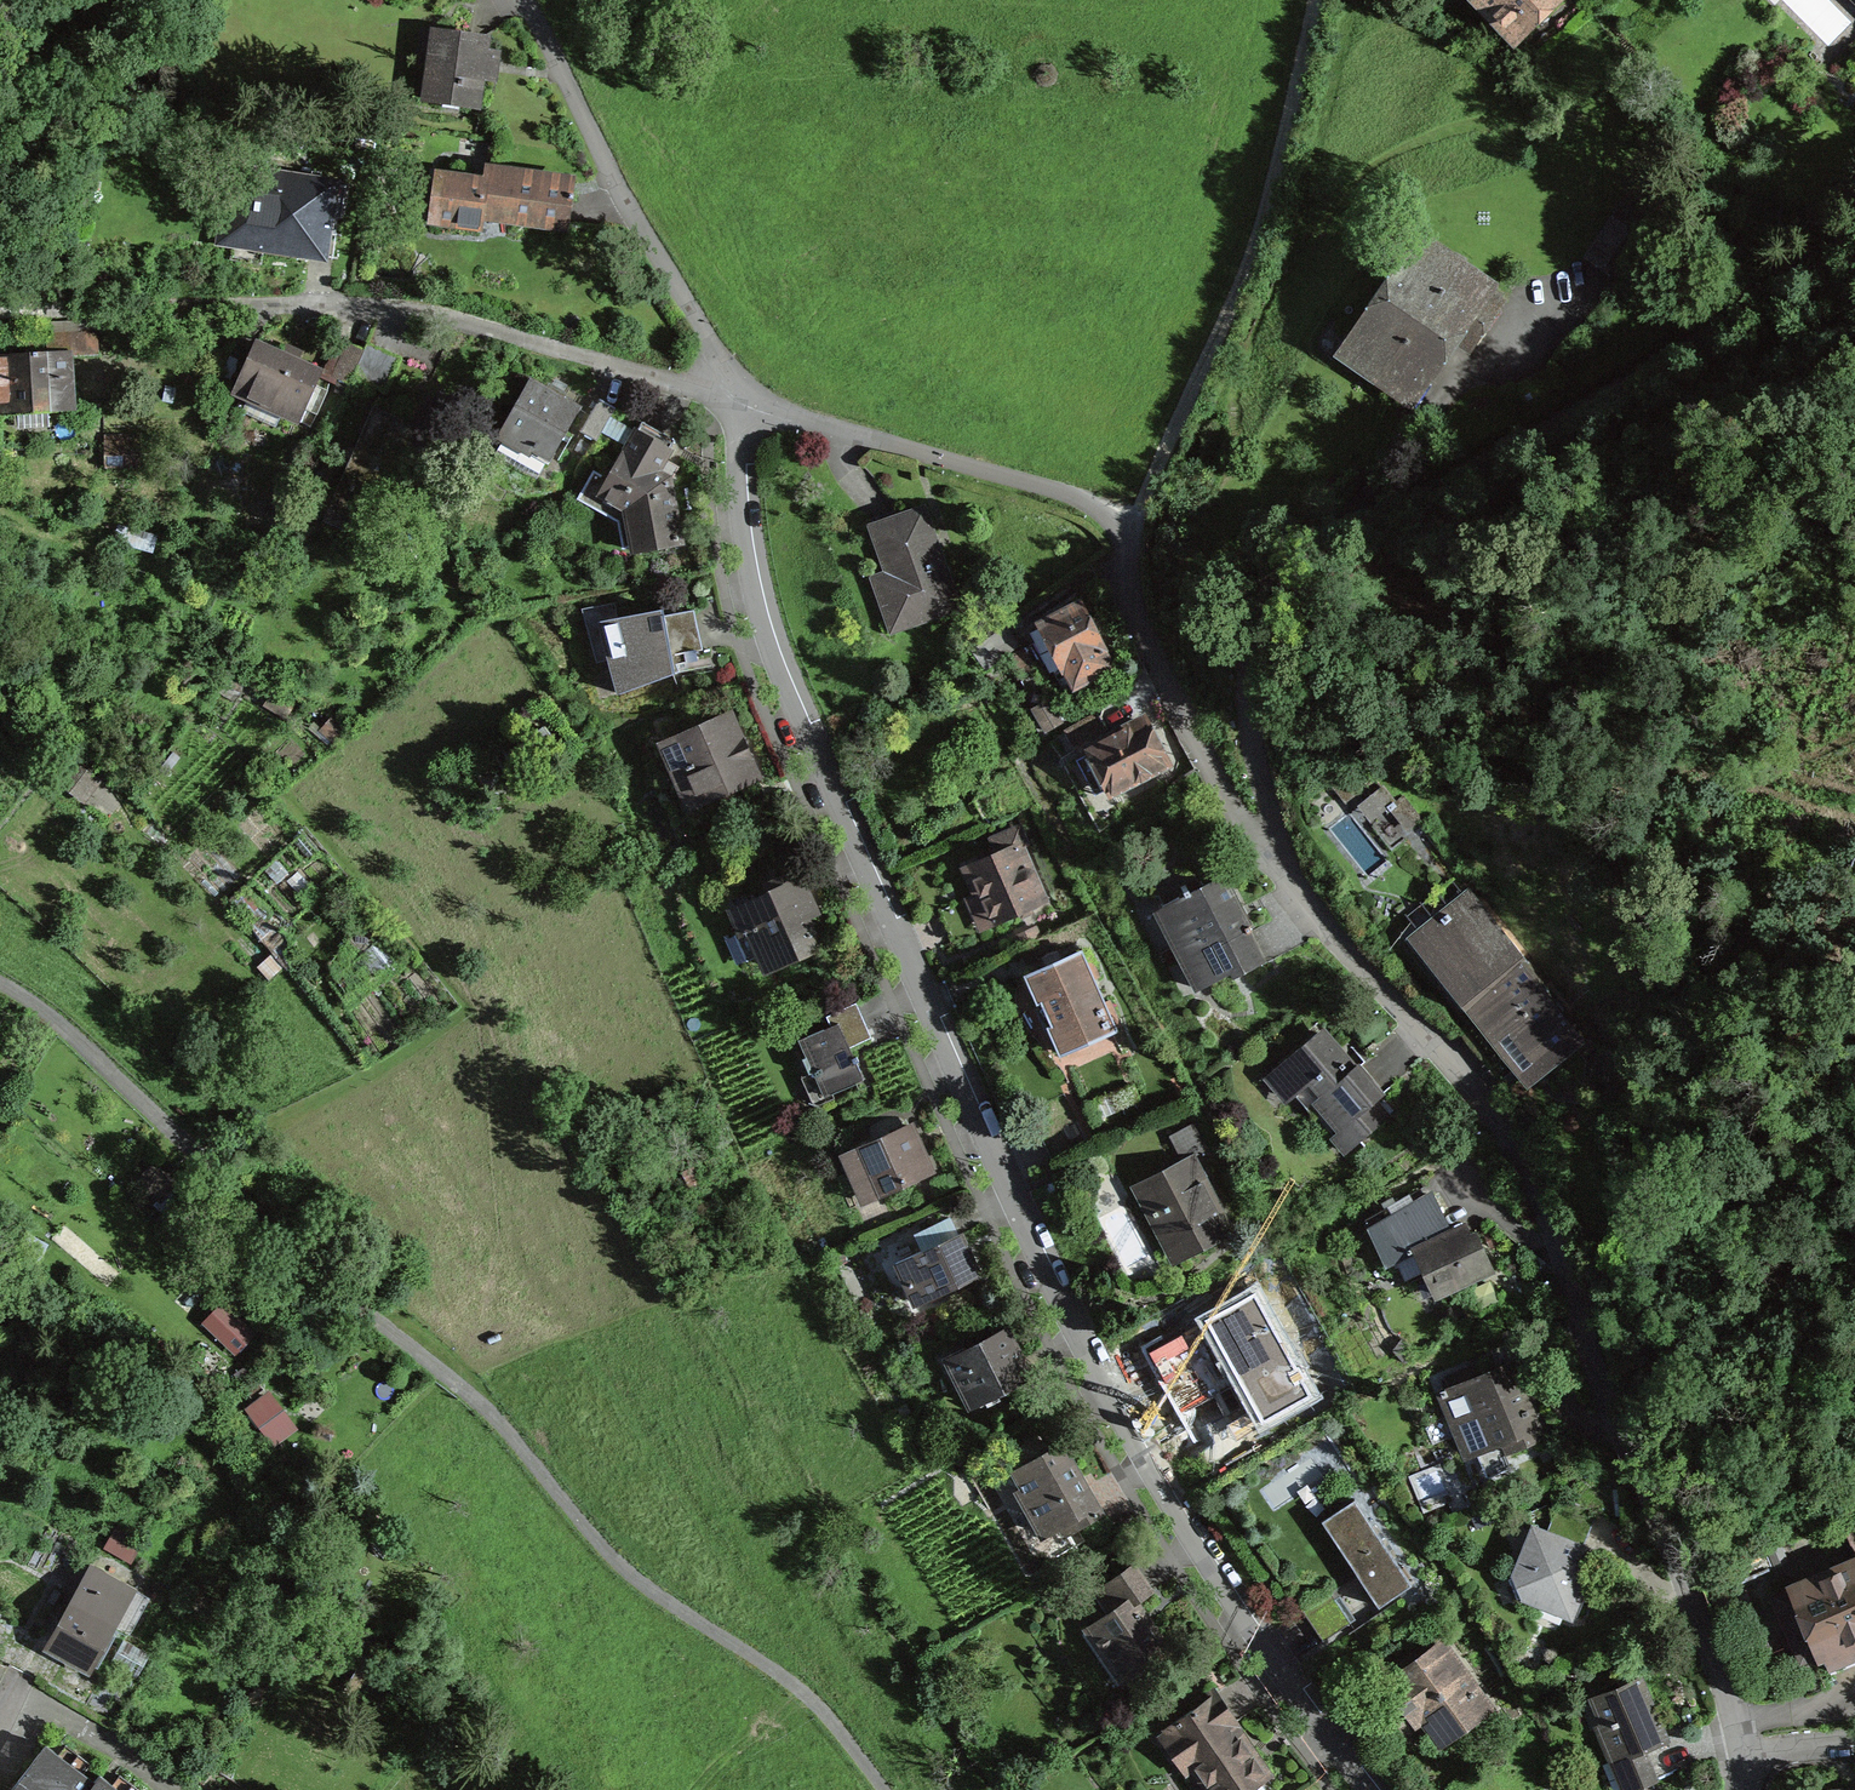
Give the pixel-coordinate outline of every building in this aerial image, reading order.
[(1505,38),(1511,33),(1514,36),(1552,0),(1469,0),(1505,38)] [(490,35),(430,26),(421,102),(481,111),(485,80),(499,82),(501,51),(489,49),(490,35)] [(228,162),(215,245),(327,263),(341,180),(228,162)] [(575,176),(485,164),(483,176),(433,169),(425,226),(482,233),(484,221),(567,232),(575,176)] [(1468,346),(1499,302),(1449,267),(1439,282),(1413,264),(1365,334),(1373,339),(1360,358),(1410,392),(1449,334),(1468,346)] [(30,323),(31,353),(73,351),(73,356),(99,355),(97,320),(30,323)] [(363,350),(337,338),(324,369),(319,379),(346,390),(352,376),(363,350)] [(231,395),(298,425),(319,379),(324,369),(301,359),(304,351),(284,342),(280,350),(256,339),(231,395)] [(363,350),(352,376),(384,391),(398,357),(366,343),(363,350)] [(0,355),(0,416),(77,411),(73,356),(73,351),(31,353),(0,355)] [(547,387),(531,378),(495,439),(502,443),(501,445),(519,455),(521,451),(531,457),(534,452),(550,462),(582,406),(564,396),(565,393),(549,383),(547,387)] [(596,441),(614,409),(599,400),(580,432),(596,441)] [(674,451),(634,428),(607,479),(593,471),(576,500),(618,520),(622,549),(630,548),(631,556),(686,547),(671,477),(662,471),(674,451)] [(138,445),(107,446),(108,465),(138,465),(138,447),(138,445)] [(912,509),(867,524),(883,570),(868,575),(889,636),(967,607),(939,539),(912,509)] [(1104,649),(1080,603),(1039,624),(1063,670),(1064,669),(1074,688),(1112,668),(1103,650),(1104,649)] [(702,650),(694,610),(664,615),(663,609),(597,622),(617,695),(679,671),(677,664),(697,660),(696,653),(698,653),(698,651),(702,650)] [(1017,646),(1004,628),(973,650),(986,669),(1017,646)] [(293,702),(274,691),(266,704),(285,716),(293,702)] [(1049,700),(1033,709),(1045,731),(1061,722),(1049,700)] [(763,779),(732,710),(657,744),(688,812),(763,779)] [(1075,747),(1106,731),(1098,714),(1066,731),(1075,747)] [(1165,764),(1157,750),(1159,749),(1152,736),(1150,736),(1142,721),(1088,749),(1111,792),(1135,780),(1139,780),(1144,779),(1147,776),(1150,772),(1165,764)] [(127,797),(81,763),(63,788),(108,822),(127,797)] [(1410,804),(1399,812),(1411,828),(1422,819),(1410,804)] [(1017,826),(947,856),(981,934),(1050,903),(1017,826)] [(734,908),(765,977),(825,951),(811,919),(823,914),(806,876),(734,908)] [(1230,973),(1233,979),(1263,963),(1248,933),(1252,931),(1223,876),(1189,893),(1187,891),(1183,893),(1185,896),(1164,907),(1181,940),(1176,943),(1200,989),(1230,973)] [(1469,1005),(1462,1011),(1457,1026),(1464,1035),(1487,1027),(1526,1077),(1558,1052),(1563,1058),(1588,1037),(1465,883),(1408,929),(1469,1005)] [(283,942),(268,925),(258,935),(272,951),(283,942)] [(394,959),(379,940),(366,952),(381,970),(394,959)] [(1079,955),(1078,953),(1029,974),(1041,1003),(1037,1005),(1047,1027),(1051,1025),(1061,1048),(1064,1054),(1113,1032),(1112,1029),(1120,1026),(1109,1000),(1100,1004),(1090,981),(1099,977),(1088,952),(1079,955)] [(282,968),(270,956),(257,967),(269,981),(282,968)] [(282,974),(271,985),(284,998),(295,988),(282,974)] [(806,1059),(802,1061),(809,1076),(814,1073),(825,1098),(864,1081),(856,1064),(859,1063),(857,1058),(854,1059),(850,1049),(871,1039),(856,1005),(855,1005),(826,1018),(832,1030),(825,1034),(824,1030),(798,1041),(806,1059)] [(1389,1116),(1376,1101),(1383,1095),(1357,1065),(1350,1071),(1317,1032),(1273,1070),(1315,1118),(1317,1116),(1347,1152),(1389,1116)] [(937,1173),(915,1123),(839,1156),(861,1206),(937,1173)] [(1237,1234),(1194,1153),(1129,1188),(1172,1268),(1237,1234)] [(683,1171),(690,1187),(702,1182),(695,1166),(683,1171)] [(173,1182),(162,1173),(148,1190),(159,1199),(173,1182)] [(1416,1249),(1451,1233),(1439,1206),(1432,1195),(1426,1185),(1365,1220),(1386,1266),(1417,1251),(1416,1249)] [(1466,1239),(1461,1228),(1451,1233),(1416,1249),(1417,1251),(1436,1293),(1490,1269),(1475,1235),(1466,1239)] [(981,1277),(962,1235),(894,1265),(914,1308),(981,1277)] [(1303,1365),(1262,1288),(1218,1312),(1240,1354),(1246,1351),(1264,1386),(1303,1365)] [(222,1333),(239,1346),(248,1334),(226,1317),(219,1325),(225,1329),(222,1333)] [(1011,1328),(942,1361),(967,1413),(1028,1384),(1014,1354),(1022,1351),(1011,1328)] [(1450,1414),(1452,1413),(1470,1457),(1501,1444),(1505,1453),(1539,1439),(1507,1363),(1478,1375),(1473,1364),(1444,1376),(1449,1387),(1440,1391),(1450,1414)] [(280,1421),(268,1406),(259,1414),(271,1429),(280,1421)] [(1066,1443),(1010,1474),(1018,1489),(1012,1492),(1040,1543),(1058,1533),(1063,1541),(1107,1517),(1066,1443)] [(1322,1521),(1379,1607),(1412,1584),(1354,1499),(1322,1521)] [(1580,1555),(1584,1545),(1596,1515),(1560,1500),(1528,1513),(1535,1529),(1516,1575),(1524,1595),(1570,1614),(1589,1567),(1583,1564),(1580,1555)] [(365,1538),(380,1554),(391,1544),(378,1529),(377,1528),(365,1538)] [(1776,1597),(1801,1659),(1822,1650),(1831,1671),(1854,1661),(1854,1564),(1776,1597)] [(1086,1628),(1124,1683),(1170,1651),(1152,1625),(1147,1624),(1134,1604),(1151,1592),(1133,1565),(1100,1588),(1114,1609),(1086,1628)] [(53,1647),(85,1665),(108,1624),(111,1626),(132,1589),(94,1568),(50,1646),(53,1647)] [(1356,1619),(1335,1588),(1302,1610),(1303,1611),(1323,1641),(1356,1619)] [(149,1654),(123,1640),(110,1663),(137,1677),(149,1654)] [(1445,1651),(1432,1660),(1429,1655),(1387,1685),(1407,1712),(1417,1705),(1444,1742),(1487,1710),(1445,1651)] [(1655,1778),(1643,1749),(1651,1745),(1648,1736),(1661,1730),(1640,1679),(1593,1698),(1605,1725),(1599,1727),(1625,1789),(1627,1789),(1655,1778)] [(1162,1740),(1183,1770),(1193,1763),(1212,1789),(1250,1789),(1268,1778),(1232,1725),(1237,1721),(1217,1693),(1168,1726),(1173,1732),(1162,1740)] [(94,1781),(46,1745),(11,1789),(88,1789),(94,1781)] [(94,1781),(88,1789),(120,1789),(99,1774),(94,1781)]
